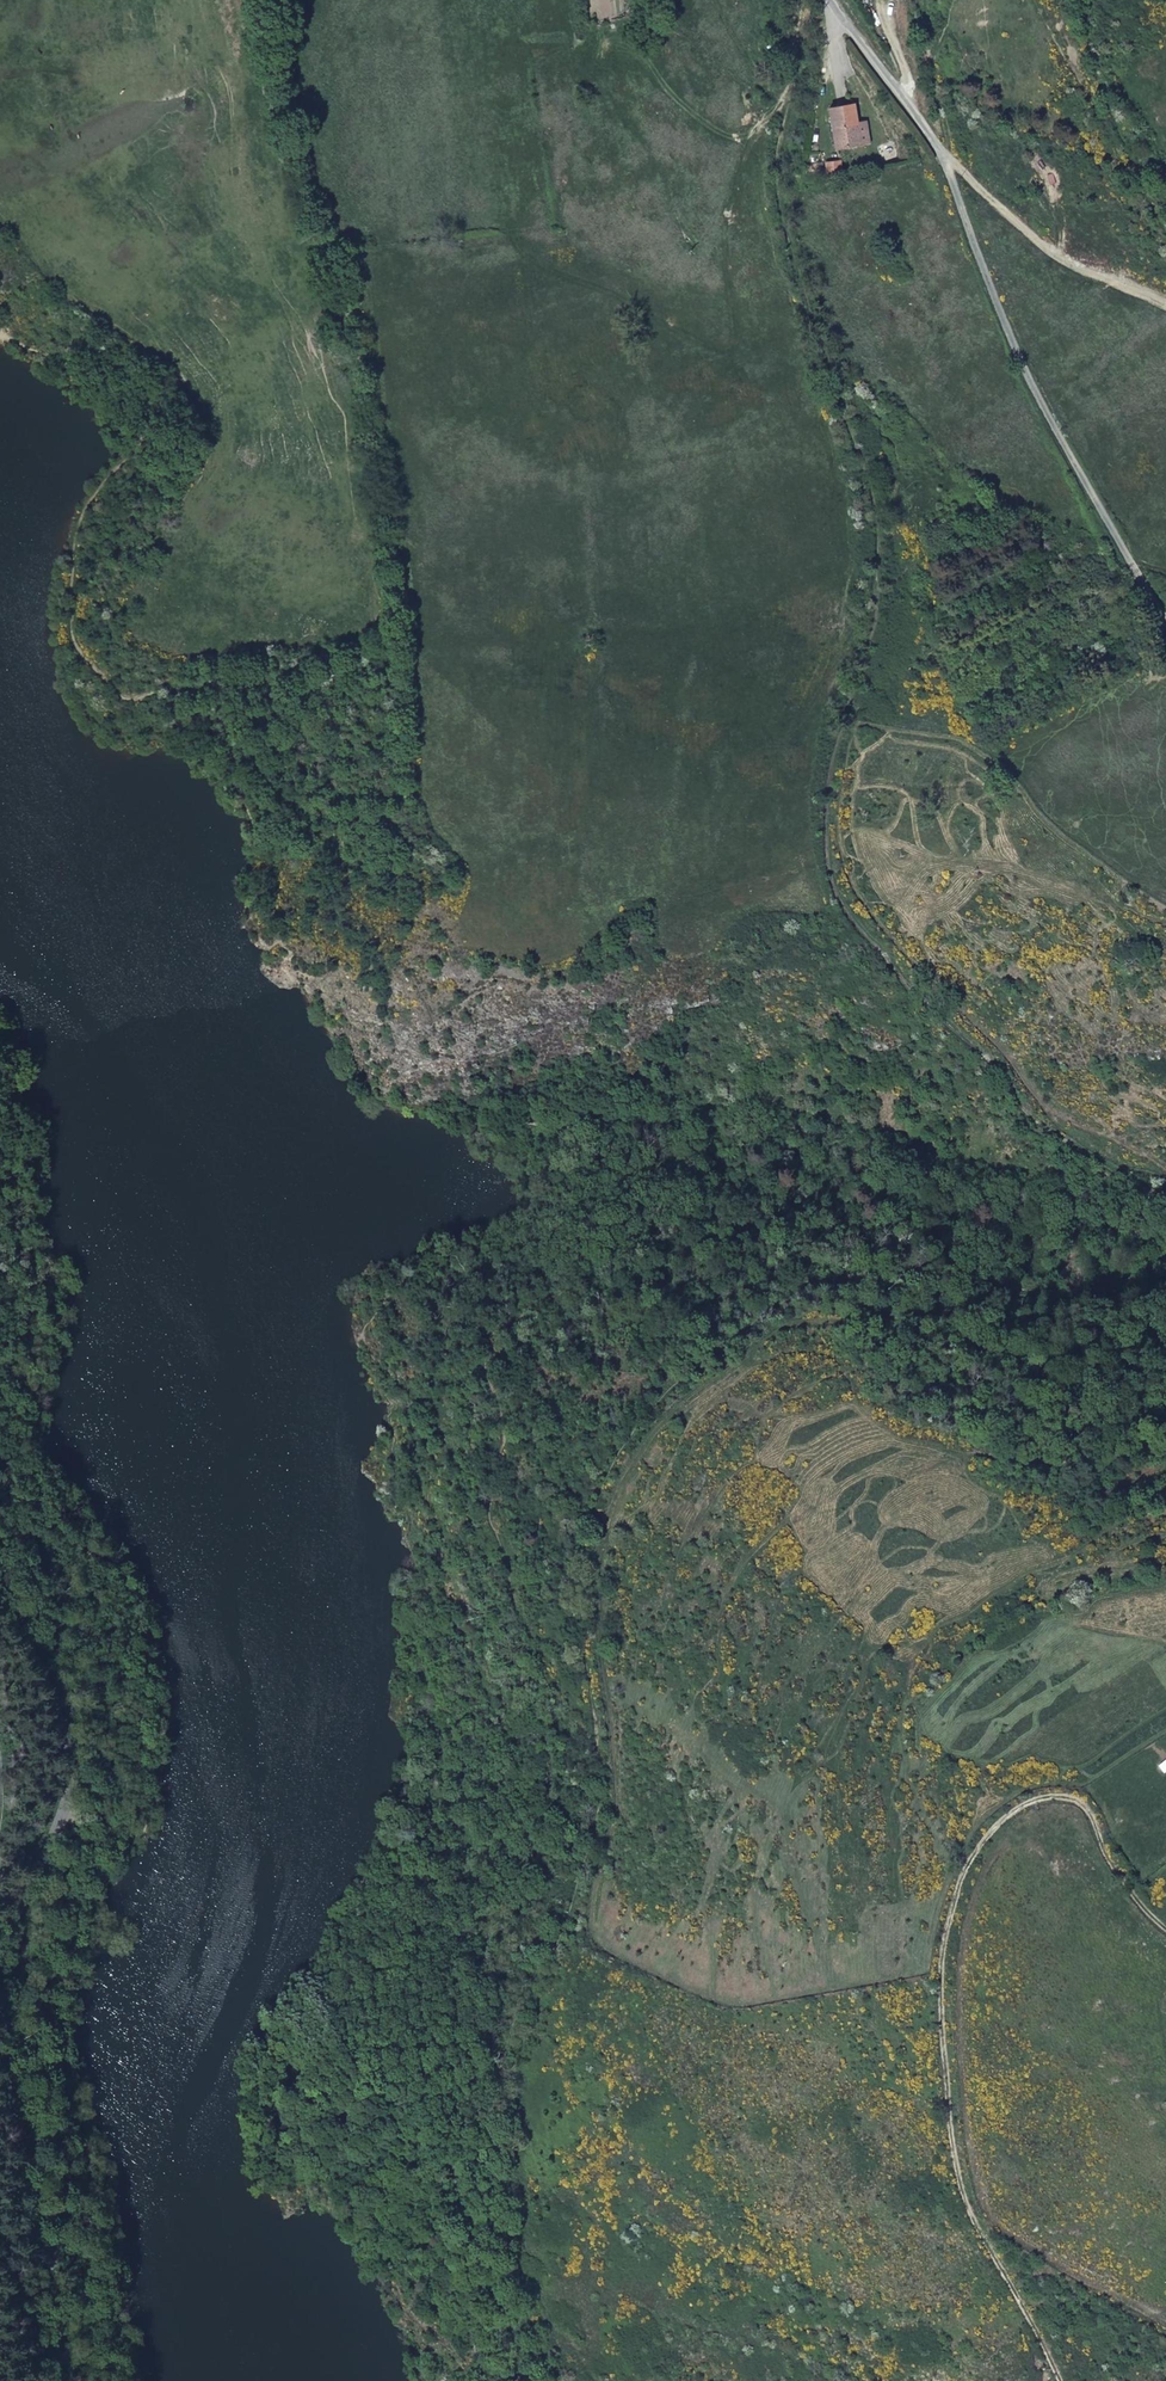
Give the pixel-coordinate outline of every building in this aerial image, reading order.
[(855,107),(829,109),(833,148),(855,147),(868,145),(865,121),(856,122),(855,107)]
